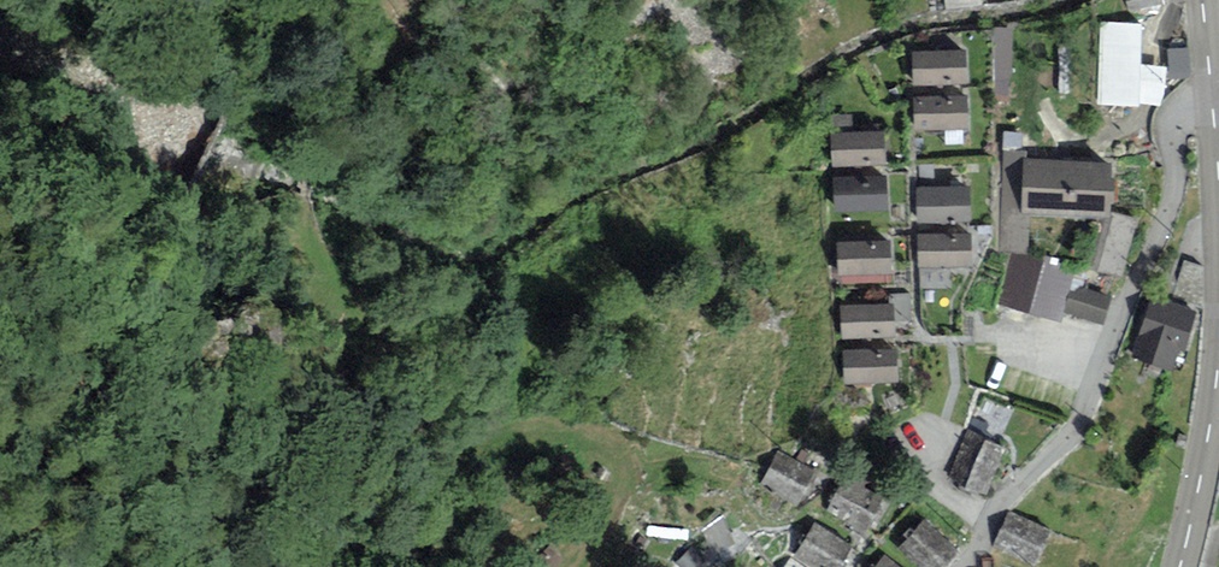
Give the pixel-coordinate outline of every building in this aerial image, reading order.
[(1129,12),(1162,4),(1161,0),(1126,0),(1129,12)] [(1143,25),(1100,22),(1097,105),(1138,107),(1138,103),(1140,63),(1143,25)] [(1190,49),(1168,51),(1171,79),(1192,77),(1190,49)] [(965,50),(911,52),(913,86),(967,83),(965,50)] [(1166,67),(1140,63),(1138,103),(1162,106),(1166,67)] [(969,97),(914,99),(916,131),(971,129),(969,97)] [(886,132),(831,134),(832,167),(887,165),(886,132)] [(1109,218),(1110,204),(1113,204),(1114,180),(1111,179),(1112,163),(1024,159),(1021,215),(1109,218)] [(887,176),(834,177),(835,212),(887,211),(887,176)] [(970,185),(917,186),(918,223),(971,221),(970,185)] [(1138,220),(1114,213),(1097,270),(1121,277),(1138,220)] [(969,233),(918,234),(918,266),(970,266),(969,233)] [(888,240),(837,242),(838,277),(890,274),(888,240)] [(1071,285),(1075,272),(1010,254),(996,304),(1061,322),(1063,313),(1071,285)] [(1112,297),(1071,285),(1063,313),(1103,325),(1112,297)] [(1152,298),(1132,358),(1172,372),(1180,349),(1184,351),(1197,313),(1152,298)] [(894,303),(841,306),(843,339),(896,336),(894,303)] [(895,347),(843,351),(845,385),(897,381),(895,347)] [(1004,448),(967,431),(949,478),(988,495),(1004,448)] [(776,450),(758,491),(800,510),(818,469),(776,450)] [(845,479),(826,508),(865,534),(884,506),(845,479)] [(1009,511),(994,545),(1038,565),(1054,531),(1009,511)] [(793,554),(811,566),(844,566),(857,548),(817,519),(793,554)] [(897,550),(917,566),(946,566),(961,551),(925,519),(897,550)] [(884,555),(875,566),(898,566),(884,555)] [(783,566),(806,566),(792,556),(783,566)]
